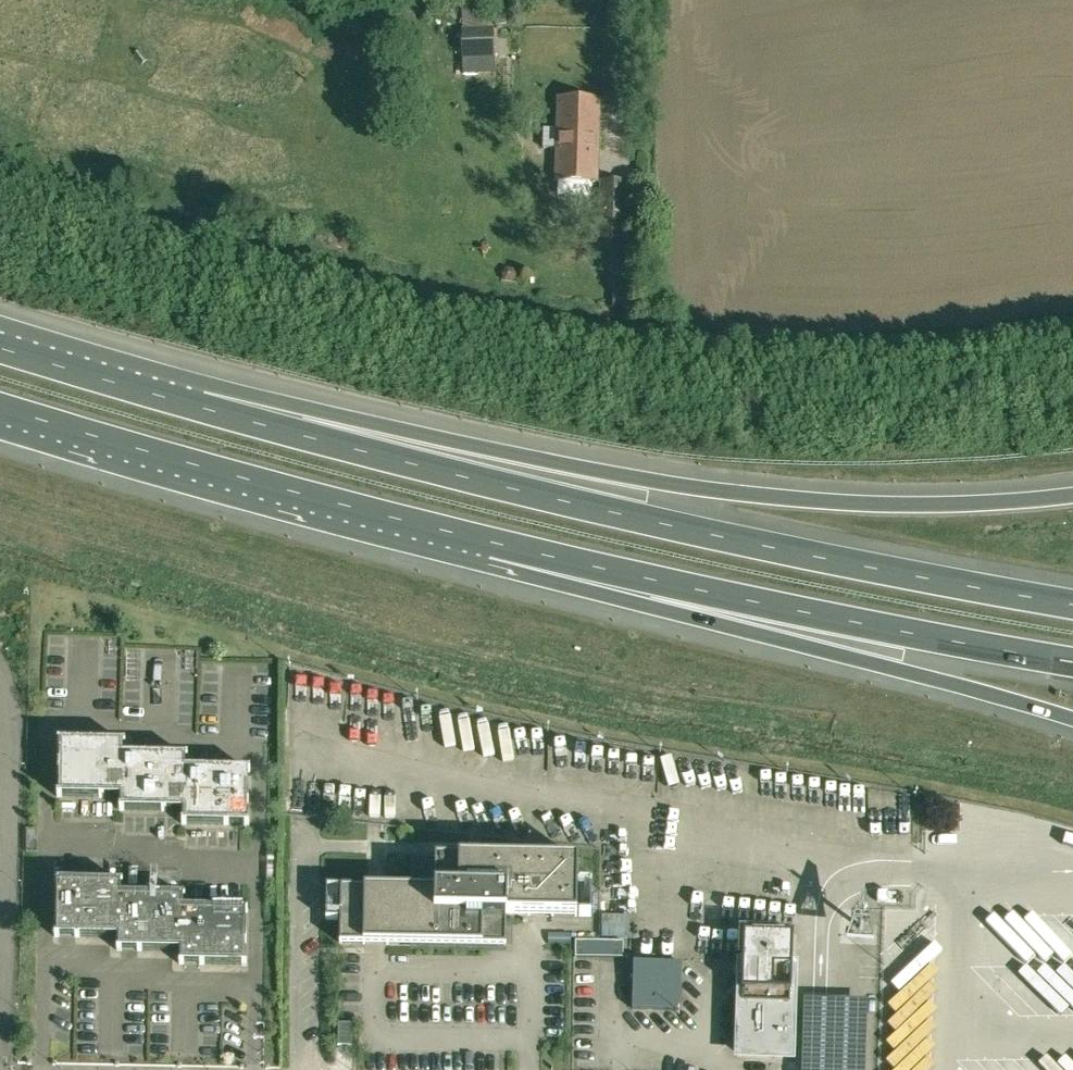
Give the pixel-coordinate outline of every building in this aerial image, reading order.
[(492,48),(492,30),(461,31),(462,48),(492,48)] [(596,183),(598,100),(559,99),(558,129),(543,129),(542,148),(558,149),(557,181),(596,183)] [(626,182),(600,181),(598,247),(624,248),(626,182)] [(122,755),(125,755),(125,743),(58,741),(57,797),(119,798),(122,798),(122,755)] [(122,798),(119,798),(119,810),(182,811),(184,811),(185,769),(187,769),(188,756),(125,755),(122,755),(122,798)] [(250,770),(187,769),(185,769),(184,811),(182,811),(181,824),(249,825),(250,770)] [(577,916),(578,859),(425,857),(425,888),(340,886),(339,943),(506,946),(506,915),(577,916)] [(120,895),(122,895),(123,883),(55,881),(54,937),(117,938),(119,938),(120,895)] [(119,938),(117,938),(117,950),(179,951),(181,951),(182,909),(185,909),(185,896),(122,895),(120,895),(119,938)] [(181,951),(179,951),(179,964),(246,965),(247,910),(185,909),(182,909),(181,951)] [(742,966),(739,1055),(789,1056),(792,968),(792,937),(743,935),(742,966)] [(680,1010),(681,964),(633,963),(632,1008),(680,1010)] [(335,975),(355,974),(355,964),(334,966),(335,975)] [(975,1069),(978,1069),(1007,1069),(1010,1063),(1009,1034),(1030,1033),(1037,1019),(1054,1027),(1051,1027),(1067,1034),(1072,1034),(1072,964),(998,968),(998,980),(994,990),(981,990),(972,1009),(975,1069)] [(352,1023),(338,1023),(337,1045),(352,1046),(352,1023)]
